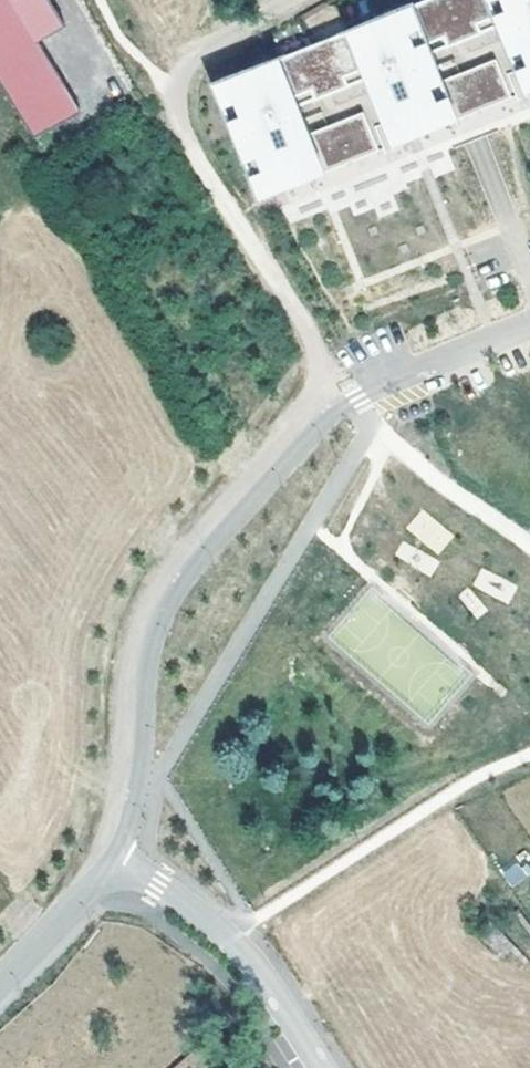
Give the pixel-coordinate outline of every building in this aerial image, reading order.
[(26,138),(77,113),(40,38),(60,28),(46,0),(0,0),(0,87),(26,138)] [(220,100),(254,184),(271,177),(267,169),(282,163),(291,185),(313,176),(307,160),(318,156),(324,171),(379,149),(364,110),(343,119),(346,128),(332,134),(329,125),(309,133),(298,106),(317,98),(313,88),(343,76),(347,86),(365,78),(386,130),(403,123),(400,115),(414,109),(423,131),(446,122),(439,106),(450,102),(457,117),(512,95),(496,57),(475,65),(479,75),(465,80),(461,71),(441,79),(430,52),(450,44),(446,34),(475,22),(479,32),(497,25),(519,76),(529,72),(529,0),(418,0),(410,3),(416,19),(406,23),(399,8),(357,25),(364,41),(355,44),(348,29),(317,41),(314,33),(305,37),(308,45),(277,58),(284,74),(274,78),(267,62),(225,79),(231,95),(220,100)] [(410,3),(399,8),(406,23),(416,19),(410,3)] [(475,22),(446,34),(450,44),(479,32),(475,22)] [(357,25),(348,29),(355,44),(364,41),(357,25)] [(277,58),(267,62),(274,78),(284,74),(277,58)] [(475,65),(461,71),(465,80),(479,75),(475,65)] [(519,76),(524,90),(529,88),(529,72),(519,76)] [(343,76),(313,88),(317,98),(347,86),(343,76)] [(225,79),(213,84),(220,100),(231,95),(225,79)] [(450,102),(439,106),(446,122),(457,117),(450,102)] [(403,123),(386,130),(392,144),(423,131),(414,109),(400,115),(403,123)] [(343,119),(329,125),(332,134),(346,128),(343,119)] [(271,177),(254,184),(260,198),(291,185),(282,163),(267,169),(271,177)] [(502,873),(512,887),(527,877),(517,863),(502,873)]
